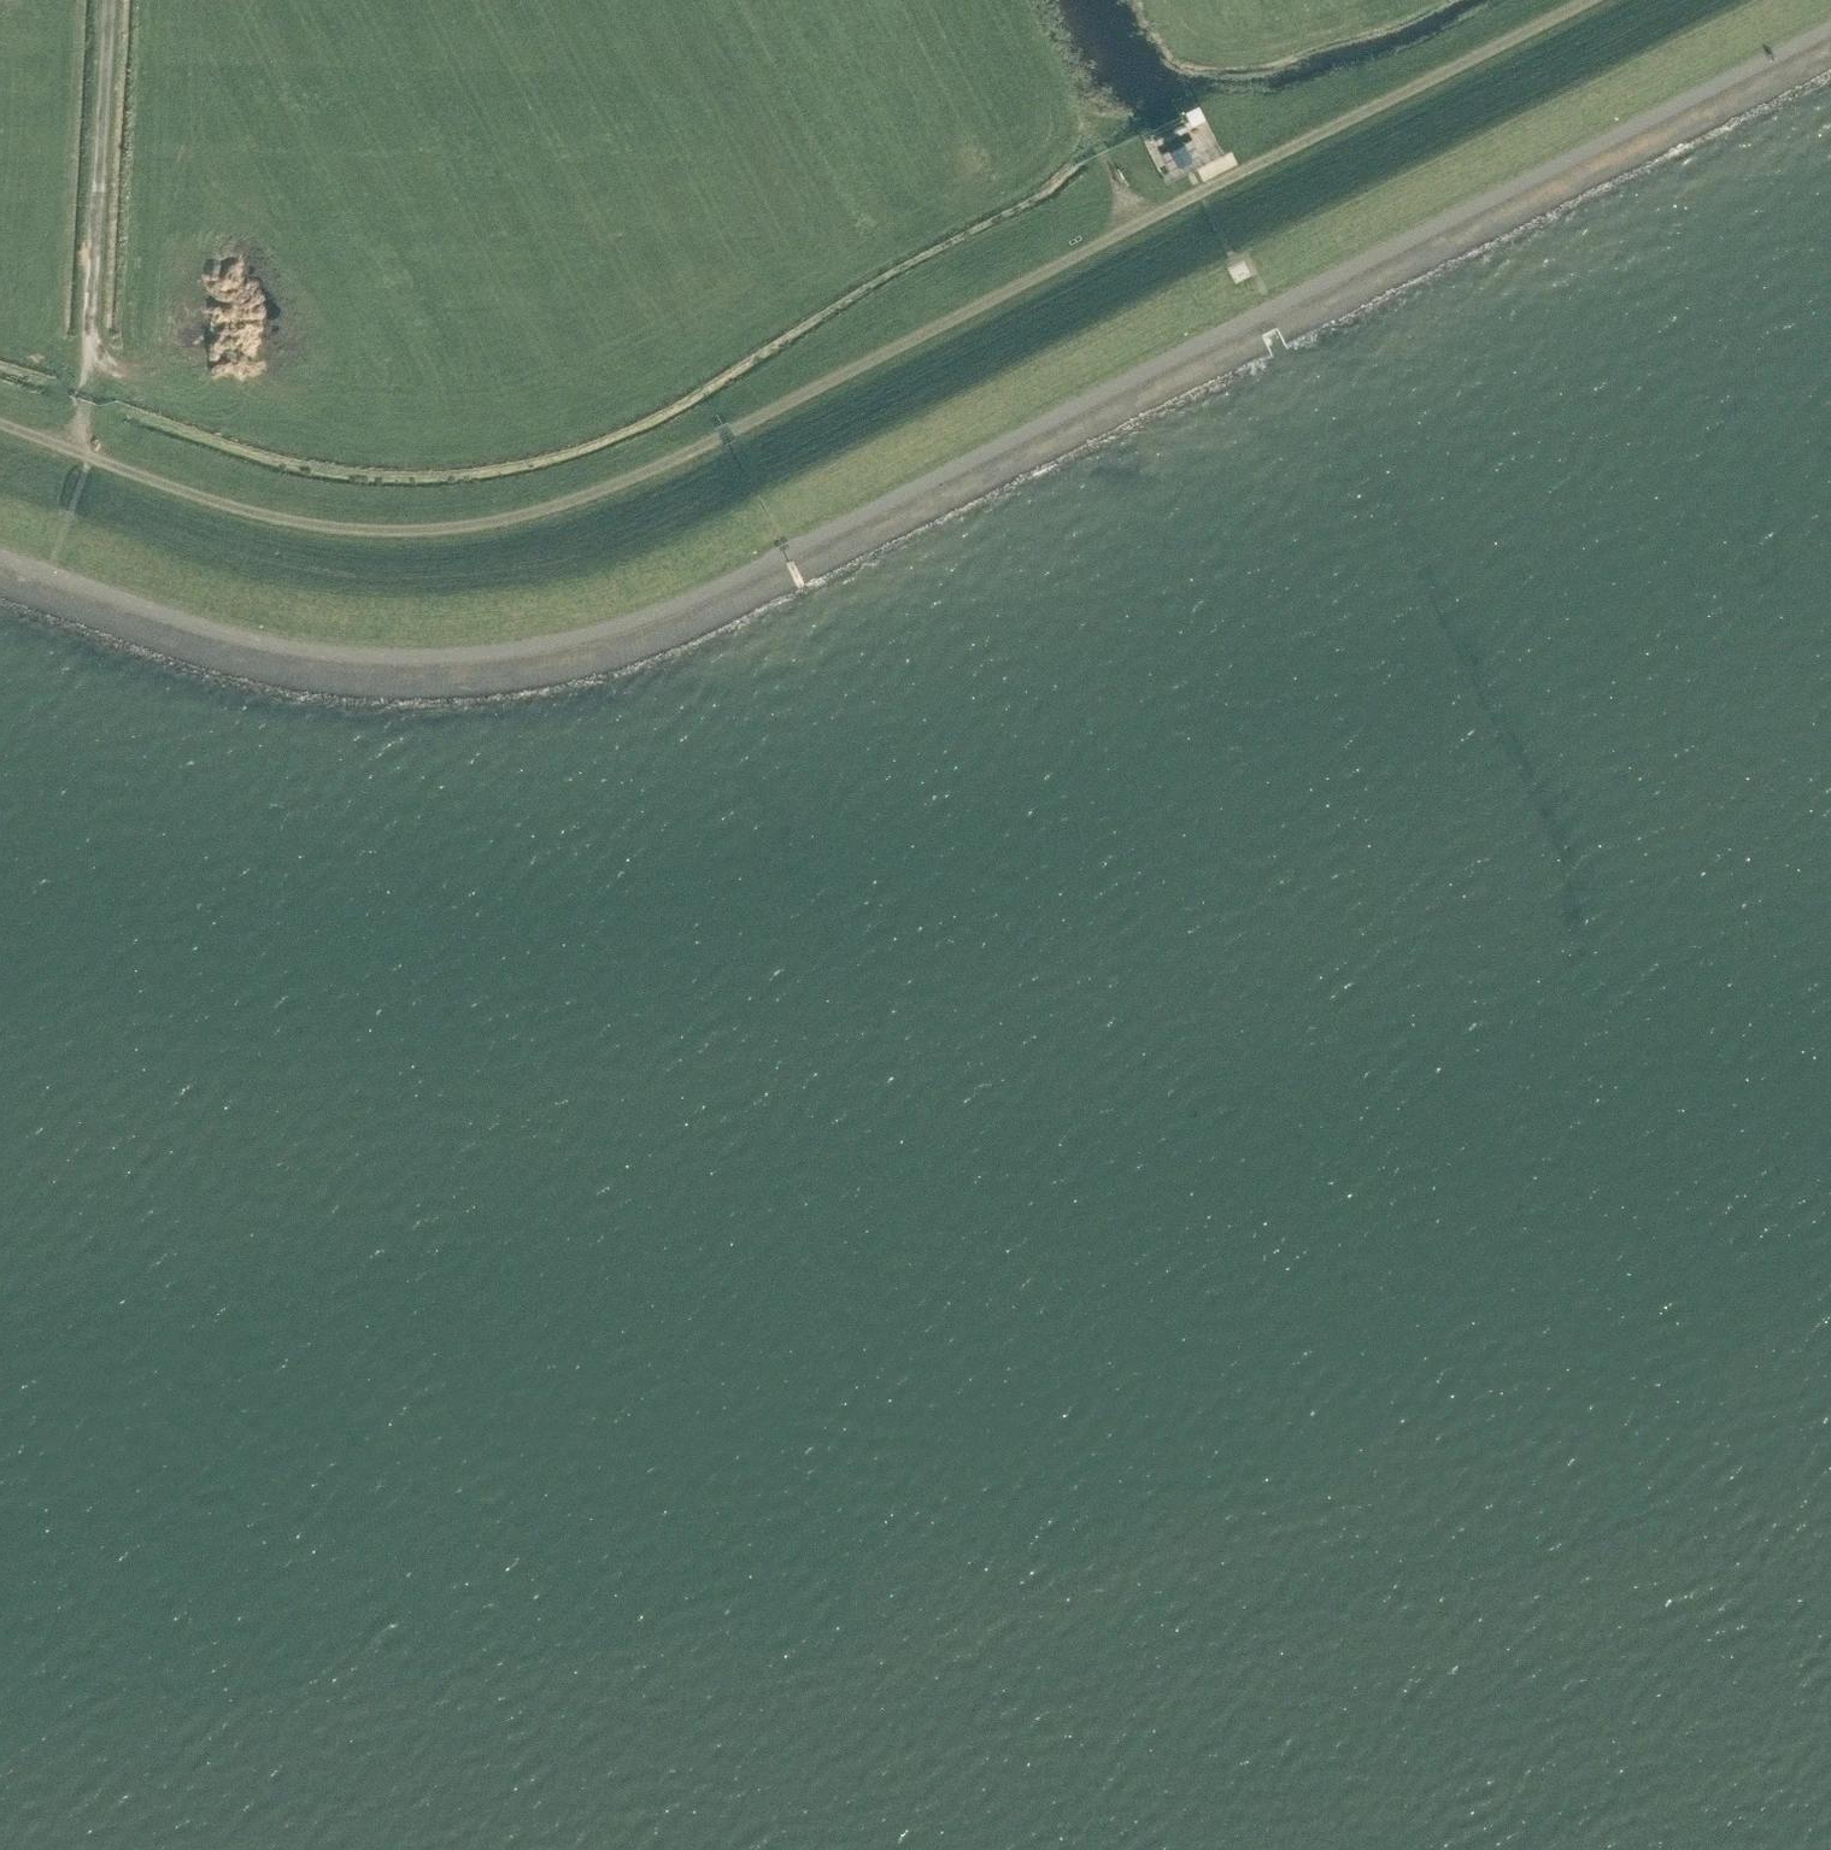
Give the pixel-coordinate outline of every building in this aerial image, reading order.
[(1180,167),(1192,161),(1184,144),(1171,150),(1180,167)]
